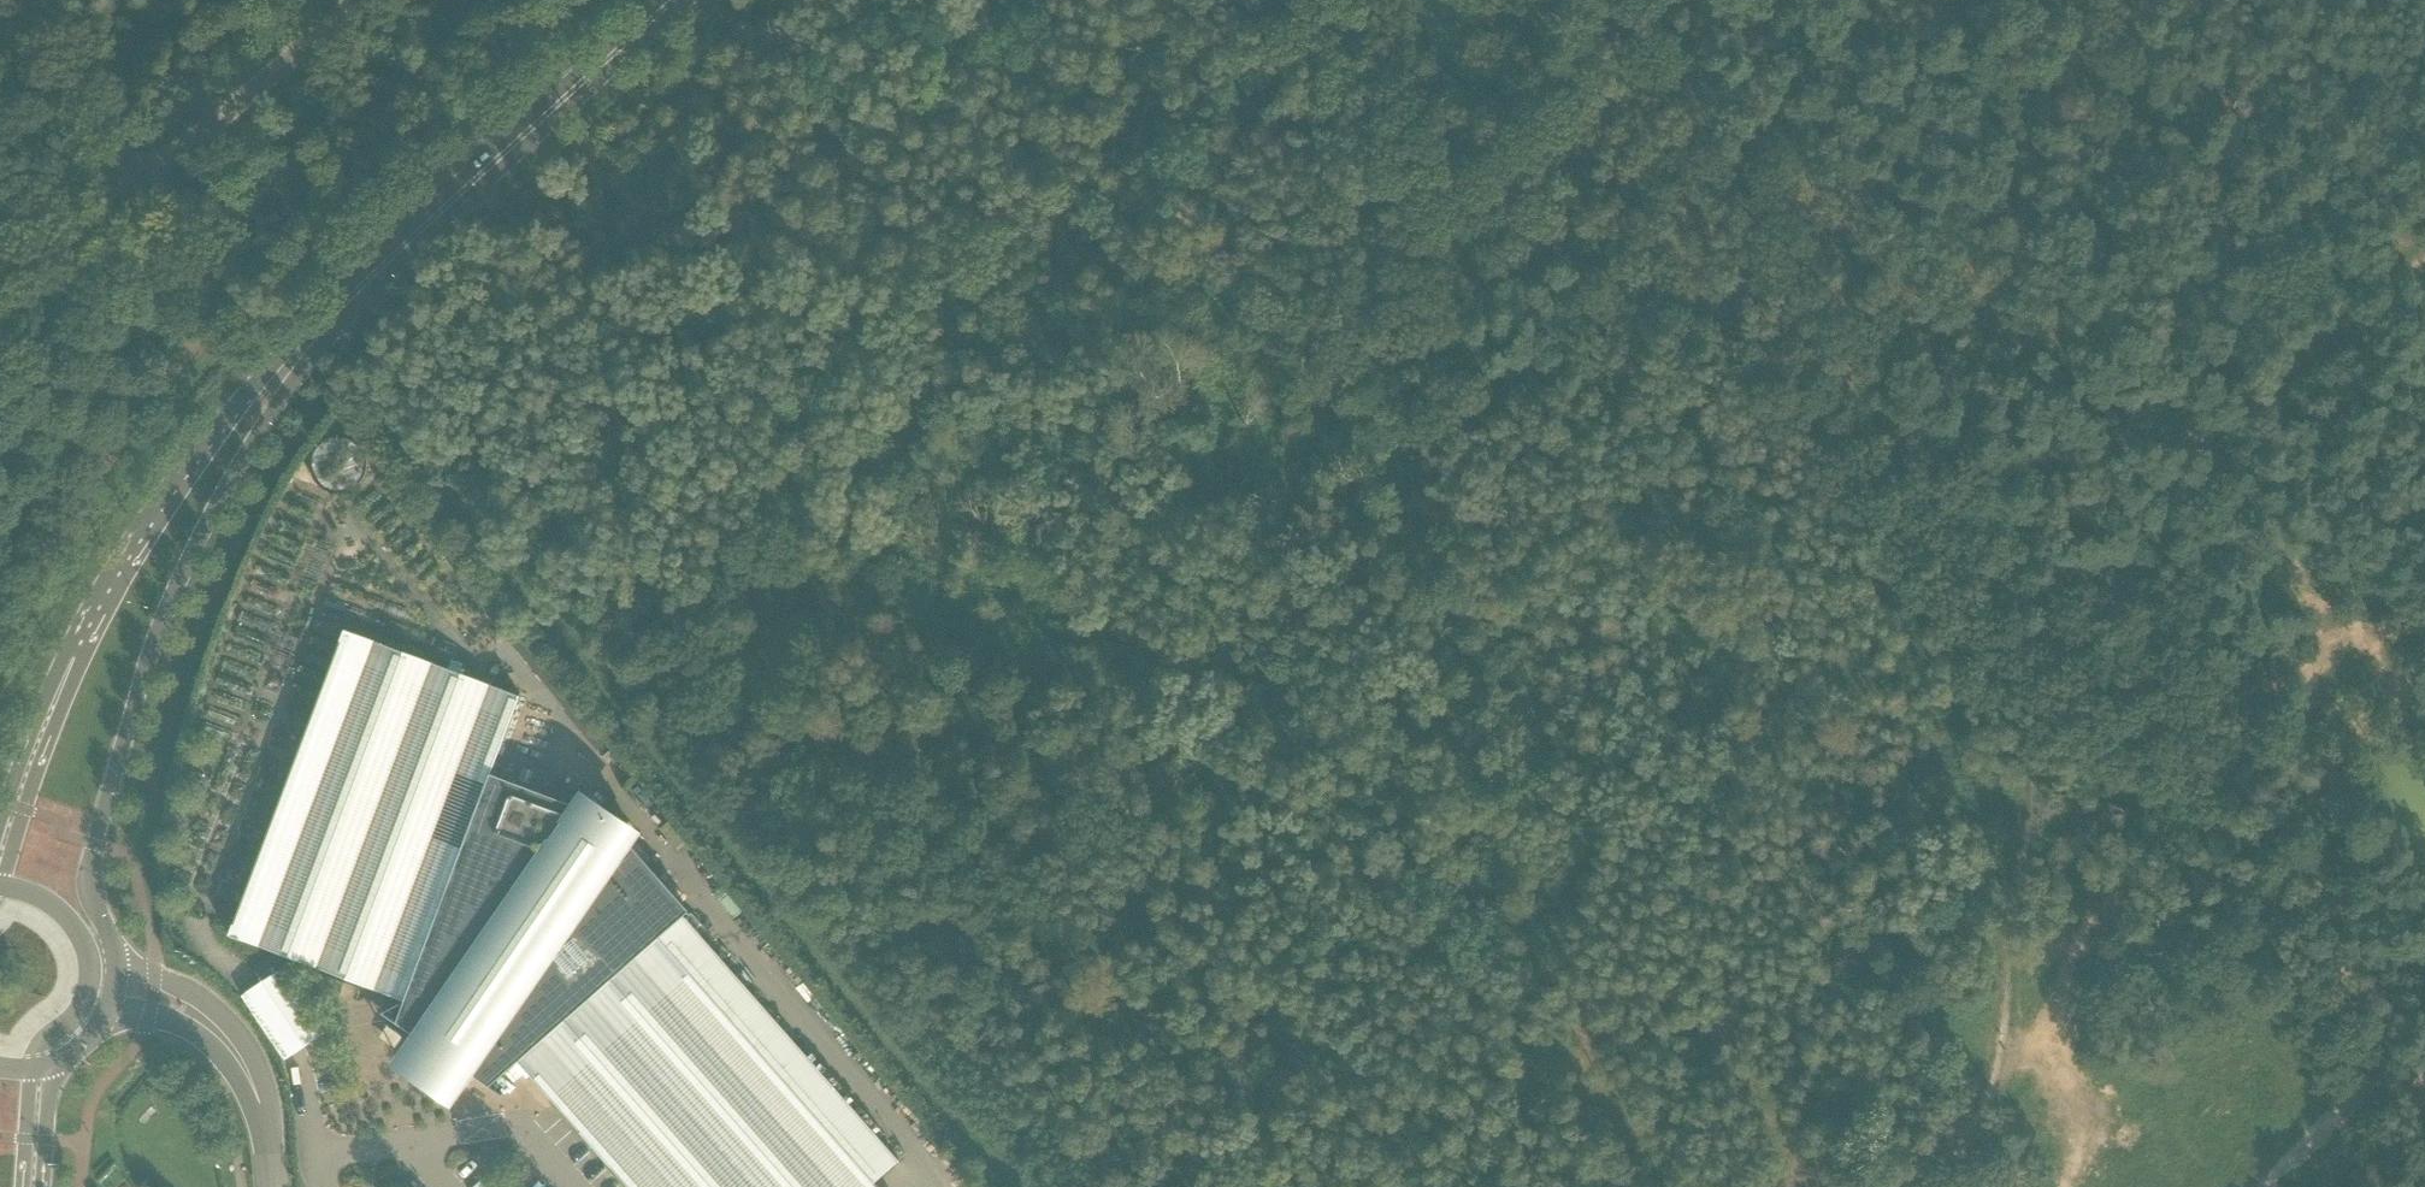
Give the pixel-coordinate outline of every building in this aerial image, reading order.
[(580,1132),(628,1186),(878,1186),(874,1183),(899,1161),(684,916),(689,912),(629,843),(635,835),(582,798),(576,806),(491,774),(520,696),(344,629),(229,936),(240,940),(241,939),(405,1001),(397,1022),(383,1013),(382,1013),(416,1037),(408,1049),(416,1055),(407,1068),(444,1093),(453,1080),(461,1086),(469,1074),(503,1097),(504,1097),(490,1087),(518,1062),(580,1132)] [(280,971),(241,997),(284,1061),(323,1035),(280,971)]
